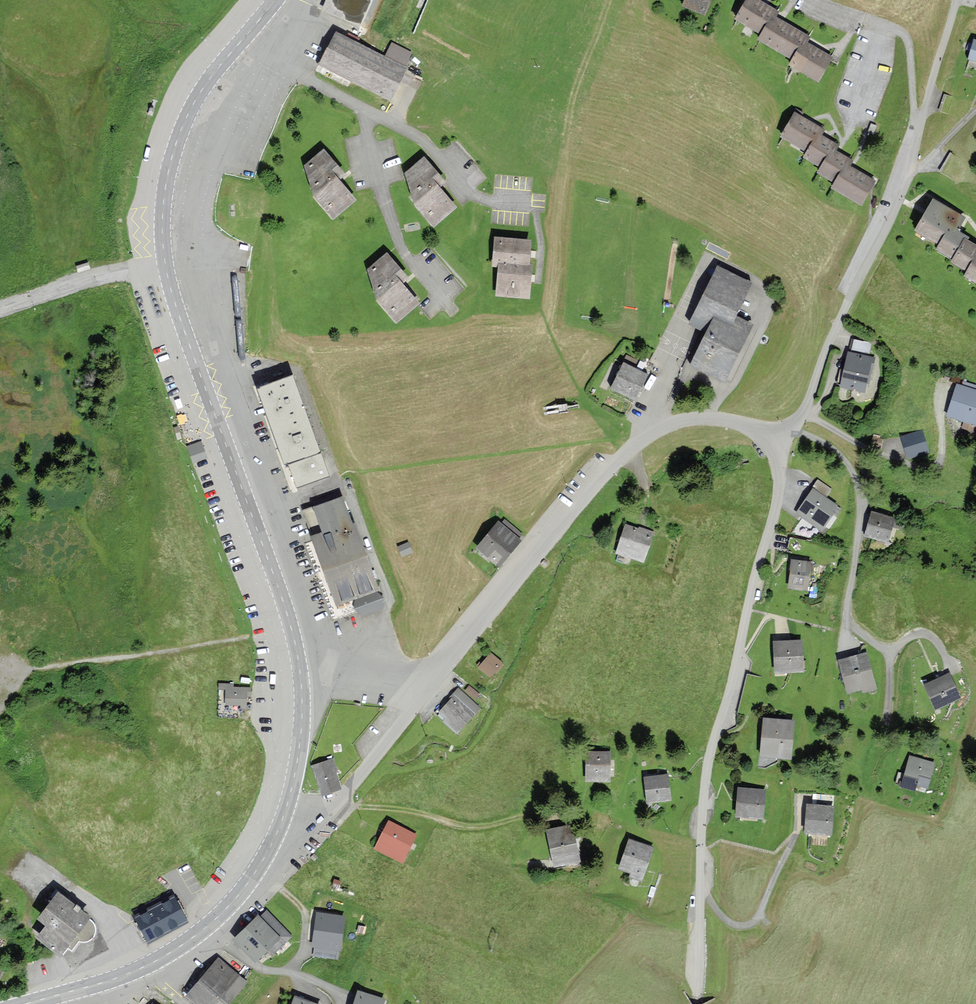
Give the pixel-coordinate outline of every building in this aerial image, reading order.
[(325,9),(361,25),(372,0),(329,0),(325,9)] [(683,6),(705,14),(711,0),(686,0),(683,6)] [(736,19),(762,35),(759,40),(794,60),(791,65),(818,81),(831,58),(806,43),(809,38),(775,18),(778,13),(756,0),(747,0),(736,19)] [(407,68),(336,34),(320,66),(391,100),(407,68)] [(795,114),(782,138),(808,153),(805,158),(821,168),(818,173),(836,183),(833,187),(861,203),(873,181),(848,166),(851,160),(835,151),(838,146),(821,136),(824,131),(795,114)] [(304,167),(314,198),(332,219),(354,200),(338,181),(344,176),(323,151),(304,167)] [(406,173),(414,206),(432,227),(455,207),(438,188),(445,183),(423,158),(406,173)] [(934,201),(917,231),(940,245),(937,250),(955,260),(953,263),(969,272),(966,277),(975,282),(975,247),(966,242),(968,239),(956,232),(964,218),(934,201)] [(530,242),(495,239),(493,268),(500,269),(497,295),(529,298),(532,267),(527,266),(530,242)] [(368,270),(378,302),(396,323),(417,304),(401,285),(408,280),(386,254),(368,270)] [(90,269),(88,263),(76,266),(78,273),(90,269)] [(707,335),(689,369),(721,386),(753,325),(737,316),(752,287),(723,272),(718,269),(688,325),(707,335)] [(875,358),(848,351),(840,387),(866,394),(875,358)] [(647,375),(624,364),(612,389),(634,400),(647,375)] [(328,476),(293,379),(259,392),(286,466),(290,464),(298,487),(328,476)] [(956,384),(946,417),(975,427),(975,390),(956,384)] [(182,439),(177,426),(173,428),(178,440),(182,439)] [(910,454),(925,450),(920,432),(904,436),(910,454)] [(187,446),(193,464),(208,459),(201,441),(187,446)] [(836,505),(814,490),(798,512),(821,529),(833,514),(831,512),(836,505)] [(351,527),(342,500),(315,509),(324,536),(313,539),(336,606),(378,593),(355,526),(351,527)] [(893,519),(873,513),(867,535),(887,541),(893,519)] [(498,522),(475,550),(500,569),(522,541),(498,522)] [(653,534),(626,525),(616,553),(643,562),(653,534)] [(397,547),(402,558),(413,553),(408,542),(397,547)] [(810,563),(792,561),(789,587),(807,589),(810,563)] [(801,641),(774,643),(776,674),(803,672),(801,641)] [(491,654),(479,668),(490,678),(502,664),(491,654)] [(866,654),(839,661),(848,693),(862,689),(863,692),(875,689),(866,654)] [(949,675),(925,685),(935,709),(960,699),(949,675)] [(232,684),(219,684),(219,689),(226,689),(226,704),(247,704),(247,696),(250,696),(250,688),(232,688),(232,684)] [(479,709),(459,689),(451,697),(453,700),(439,714),(457,731),(479,709)] [(792,723),(765,721),(762,756),(788,759),(792,723)] [(611,752),(586,752),(586,782),(611,782),(611,752)] [(910,757),(902,787),(915,790),(917,785),(927,788),(934,763),(910,757)] [(332,760),(313,766),(321,794),(341,788),(332,760)] [(667,776),(644,779),(647,803),(670,800),(667,776)] [(766,790),(737,788),(735,818),(764,820),(766,790)] [(834,806),(806,804),(804,834),(832,836),(834,806)] [(415,835),(389,822),(376,849),(402,862),(415,835)] [(573,824),(545,831),(554,869),(582,862),(573,824)] [(653,848),(629,841),(619,870),(630,873),(629,878),(642,882),(653,848)] [(89,920),(59,896),(39,920),(48,928),(39,939),(59,956),(89,920)] [(174,901),(137,920),(149,941),(185,923),(174,901)] [(258,916),(233,940),(255,962),(268,950),(272,954),(291,936),(267,912),(260,918),(258,916)] [(346,917),(316,913),(311,948),(341,952),(346,917)] [(188,997),(196,1003),(227,1003),(245,982),(218,960),(188,997)] [(359,994),(355,1003),(382,1003),(383,1001),(359,994)]
